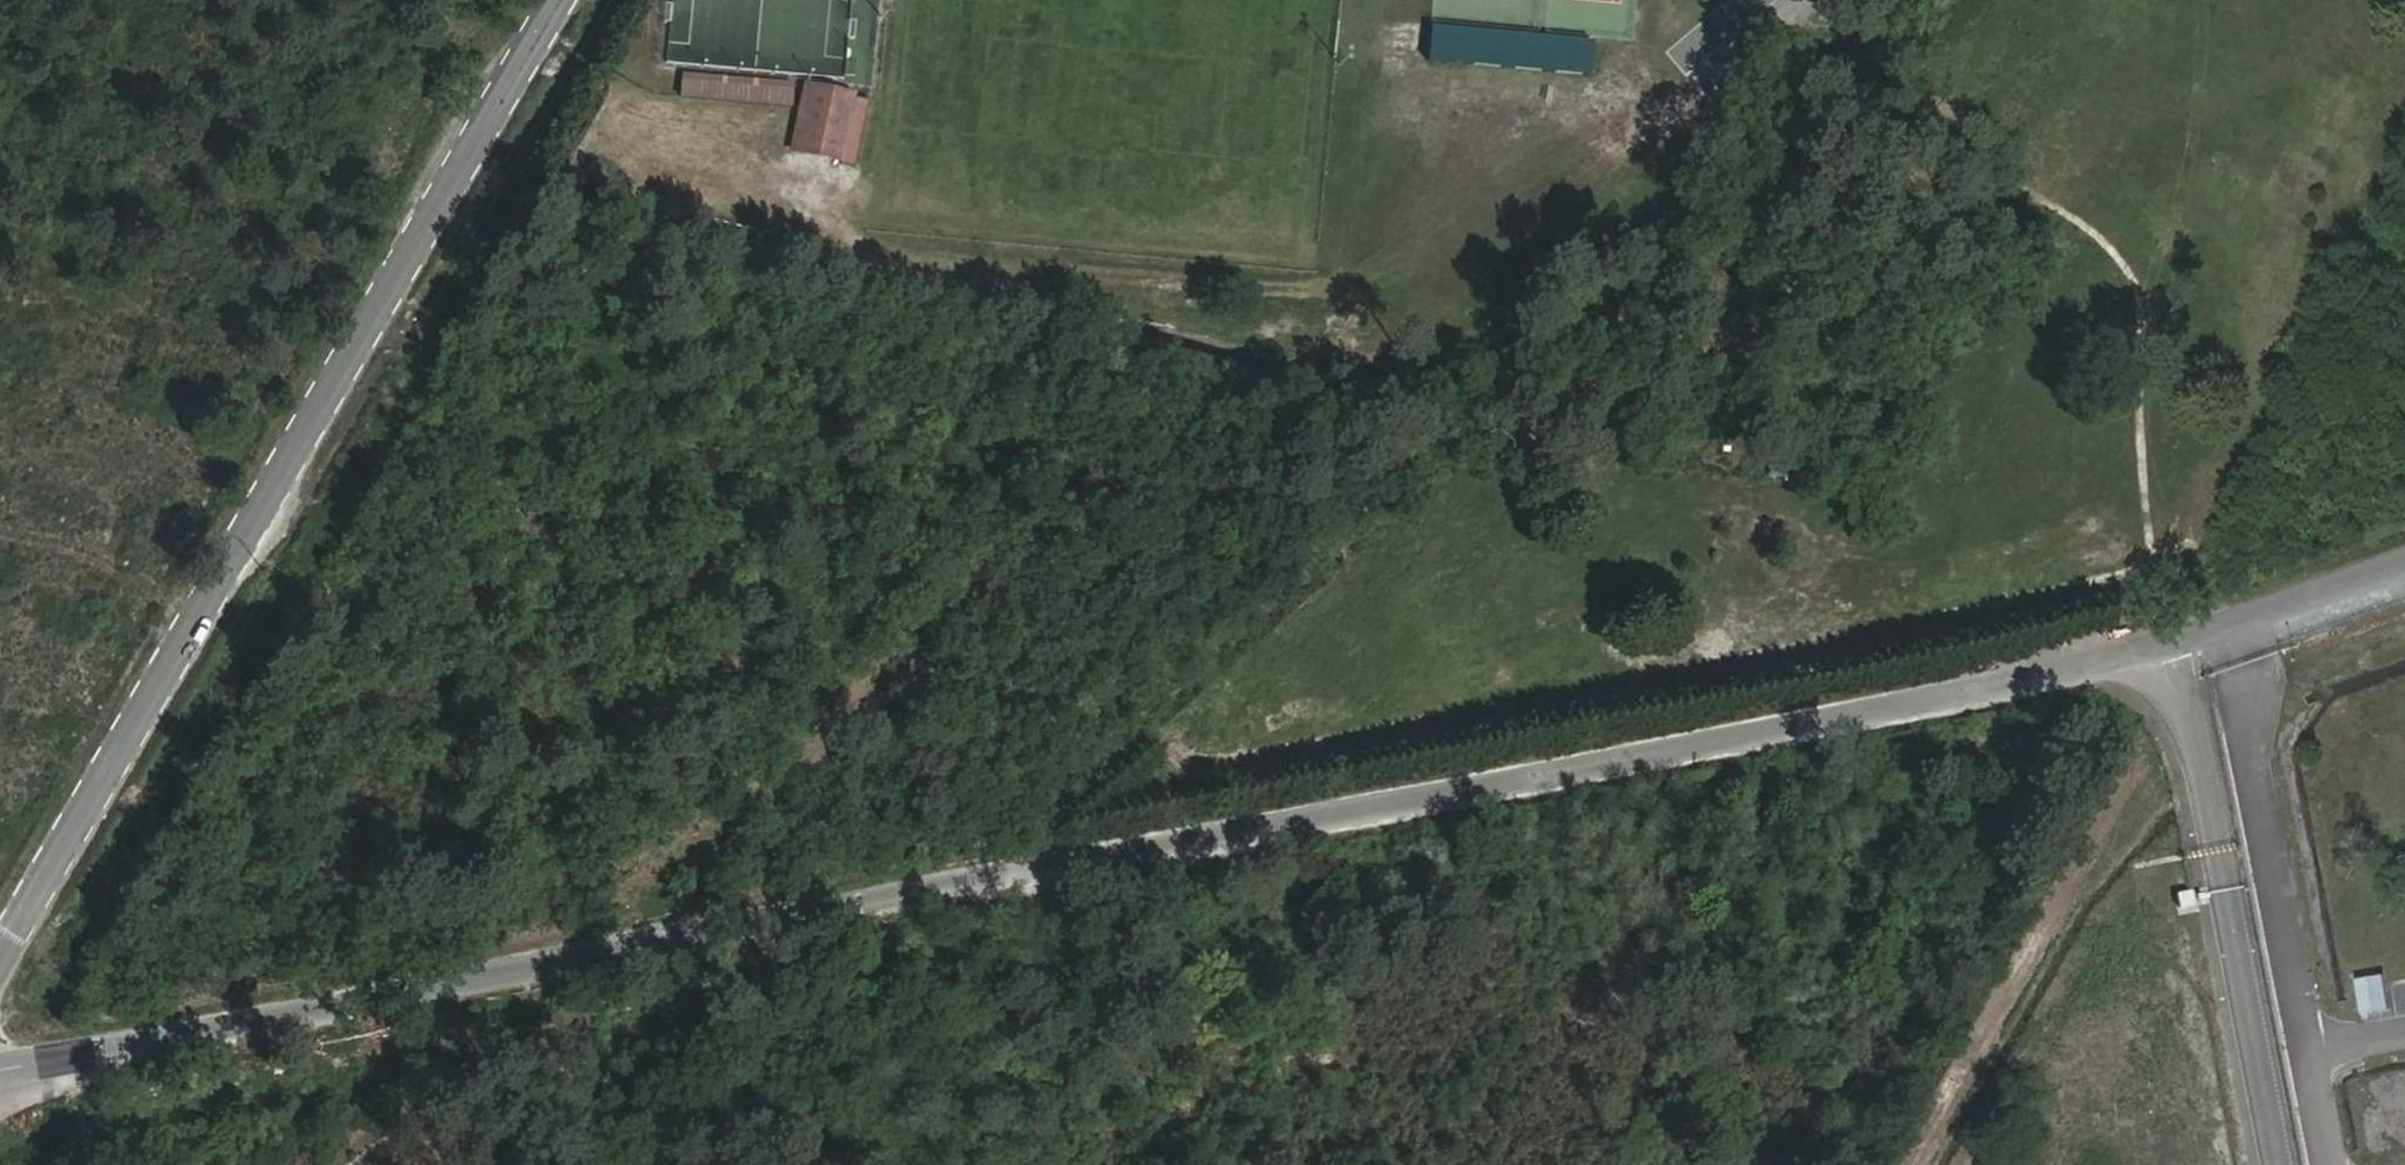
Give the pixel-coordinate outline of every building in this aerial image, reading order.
[(1474,49),(1490,51),(1490,52),(1616,65),(1618,41),(1476,27),(1474,49)] [(791,85),(683,75),(681,97),(789,107),(791,85)] [(807,83),(793,149),(842,159),(841,163),(854,166),(868,102),(855,99),(856,93),(807,83)]
